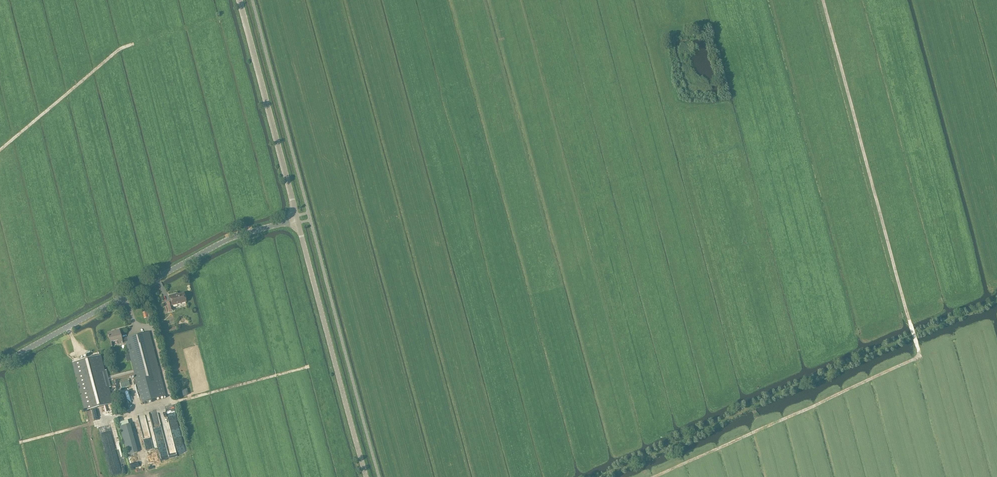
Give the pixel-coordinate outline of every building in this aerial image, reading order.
[(184,293),(175,296),(175,295),(169,296),(171,302),(167,303),(169,311),(173,310),(172,306),(186,302),(184,293)] [(123,344),(122,343),(121,339),(119,330),(115,331),(115,332),(108,334),(111,347),(112,347),(111,343),(117,341),(118,345),(123,344)] [(126,342),(128,352),(136,381),(141,403),(166,396),(149,332),(121,339),(122,343),(126,342)] [(112,403),(100,355),(72,363),(84,411),(112,403)]
